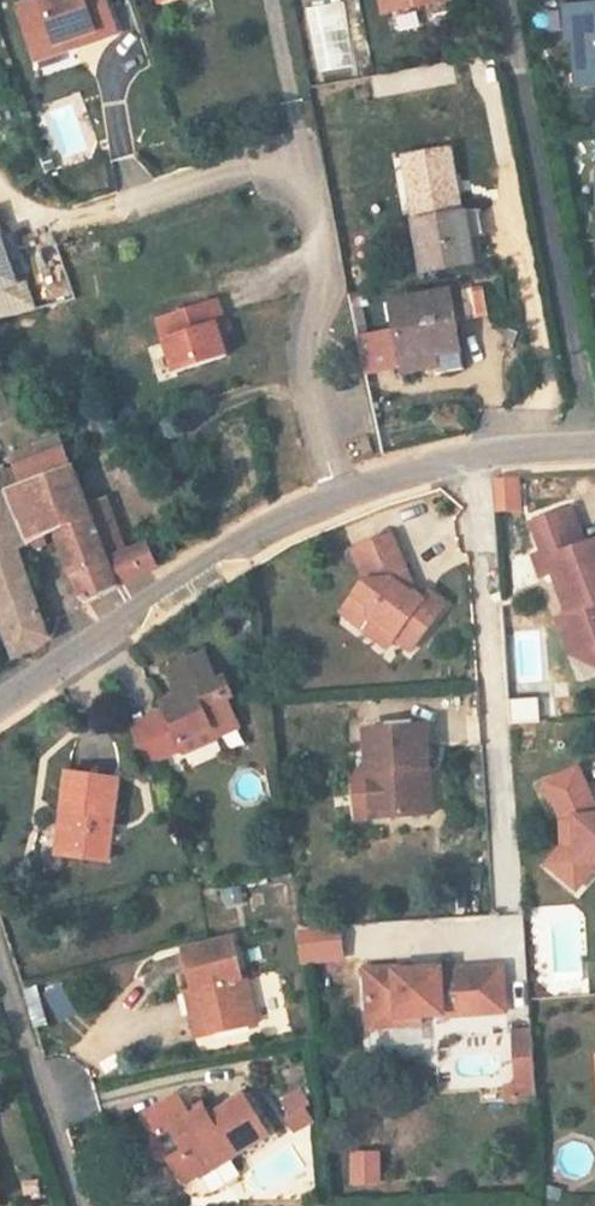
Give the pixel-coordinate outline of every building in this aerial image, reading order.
[(14,1),(31,61),(120,36),(110,0),(19,0),(14,1)] [(377,17),(432,9),(444,5),(443,0),(374,0),(377,17)] [(570,97),(594,96),(594,16),(558,18),(560,50),(568,49),(570,97)] [(479,266),(474,238),(492,235),(487,212),(417,225),(427,276),(479,266)] [(222,296),(152,316),(157,335),(160,335),(171,376),(230,359),(222,329),(230,327),(222,296)] [(400,307),(409,364),(439,359),(443,372),(445,379),(473,373),(460,297),(400,307)] [(439,359),(409,364),(411,377),(443,372),(439,359)] [(12,455),(18,471),(67,454),(62,438),(12,455)] [(127,552),(118,531),(101,538),(90,510),(67,454),(18,471),(3,476),(29,542),(61,530),(97,600),(121,590),(167,565),(159,545),(134,555),(131,550),(127,552)] [(494,477),(496,513),(523,511),(520,475),(494,477)] [(29,542),(3,476),(0,477),(0,602),(19,654),(63,636),(65,632),(29,542)] [(112,501),(90,510),(101,538),(118,531),(122,530),(112,501)] [(559,578),(575,620),(563,624),(575,653),(583,650),(594,654),(594,547),(590,549),(577,514),(538,529),(549,558),(540,562),(548,583),(559,578)] [(373,623),(416,654),(451,608),(433,595),(428,602),(419,595),(391,534),(353,552),(367,582),(343,614),(368,631),(373,623)] [(583,650),(575,653),(579,664),(594,670),(594,654),(583,650)] [(216,729),(219,737),(242,727),(229,698),(235,695),(226,675),(218,679),(207,655),(171,671),(183,696),(165,704),(170,715),(134,731),(150,766),(186,750),(183,743),(216,729)] [(430,727),(372,729),(373,772),(382,772),(384,820),(427,819),(425,769),(432,769),(430,727)] [(220,740),(219,737),(216,729),(183,743),(186,750),(188,754),(220,740)] [(566,881),(583,864),(594,863),(594,801),(578,768),(548,782),(564,816),(565,847),(549,866),(566,881)] [(70,772),(63,811),(71,813),(63,857),(105,865),(122,782),(70,772)] [(566,881),(576,890),(594,868),(594,863),(583,864),(566,881)] [(224,907),(244,903),(241,886),(221,890),(224,907)] [(187,949),(195,987),(200,986),(210,1033),(258,1023),(248,976),(244,977),(236,939),(187,949)] [(405,1017),(506,1008),(502,966),(447,971),(447,967),(398,972),(398,968),(370,971),(375,1028),(406,1026),(405,1017)] [(199,1035),(210,1033),(200,986),(195,987),(189,988),(199,1035)] [(538,1096),(533,1028),(513,1029),(517,1083),(507,1083),(508,1098),(538,1096)] [(288,1118),(296,1132),(314,1121),(307,1108),(312,1105),(303,1091),(285,1102),(293,1115),(288,1118)] [(143,1114),(158,1138),(151,1142),(150,1148),(153,1154),(156,1159),(163,1161),(169,1157),(183,1181),(199,1172),(201,1176),(220,1165),(269,1135),(246,1096),(211,1116),(206,1108),(192,1116),(179,1093),(143,1114)] [(220,1165),(201,1176),(205,1183),(225,1172),(220,1165)]
